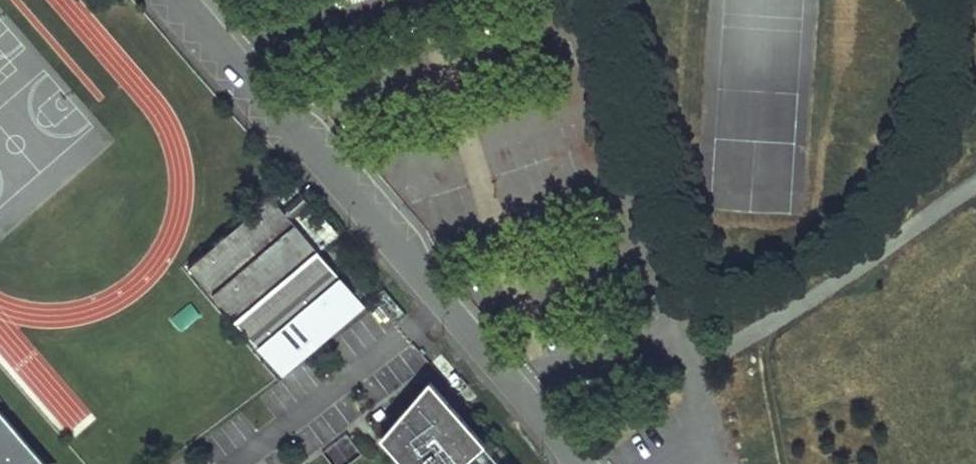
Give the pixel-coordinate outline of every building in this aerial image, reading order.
[(274,195),(321,251),(341,235),(293,178),(274,195)] [(191,262),(283,373),(365,304),(321,251),(274,195),(191,262)] [(470,458),(487,444),(476,432),(474,434),(460,418),(462,416),(433,382),(407,410),(406,409),(382,435),(394,445),(402,436),(411,445),(405,452),(418,463),(474,463),(470,458)] [(18,429),(0,408),(0,445),(18,429)] [(18,429),(0,445),(0,463),(5,463),(42,455),(18,429)] [(316,460),(317,463),(332,463),(328,455),(316,460)]
